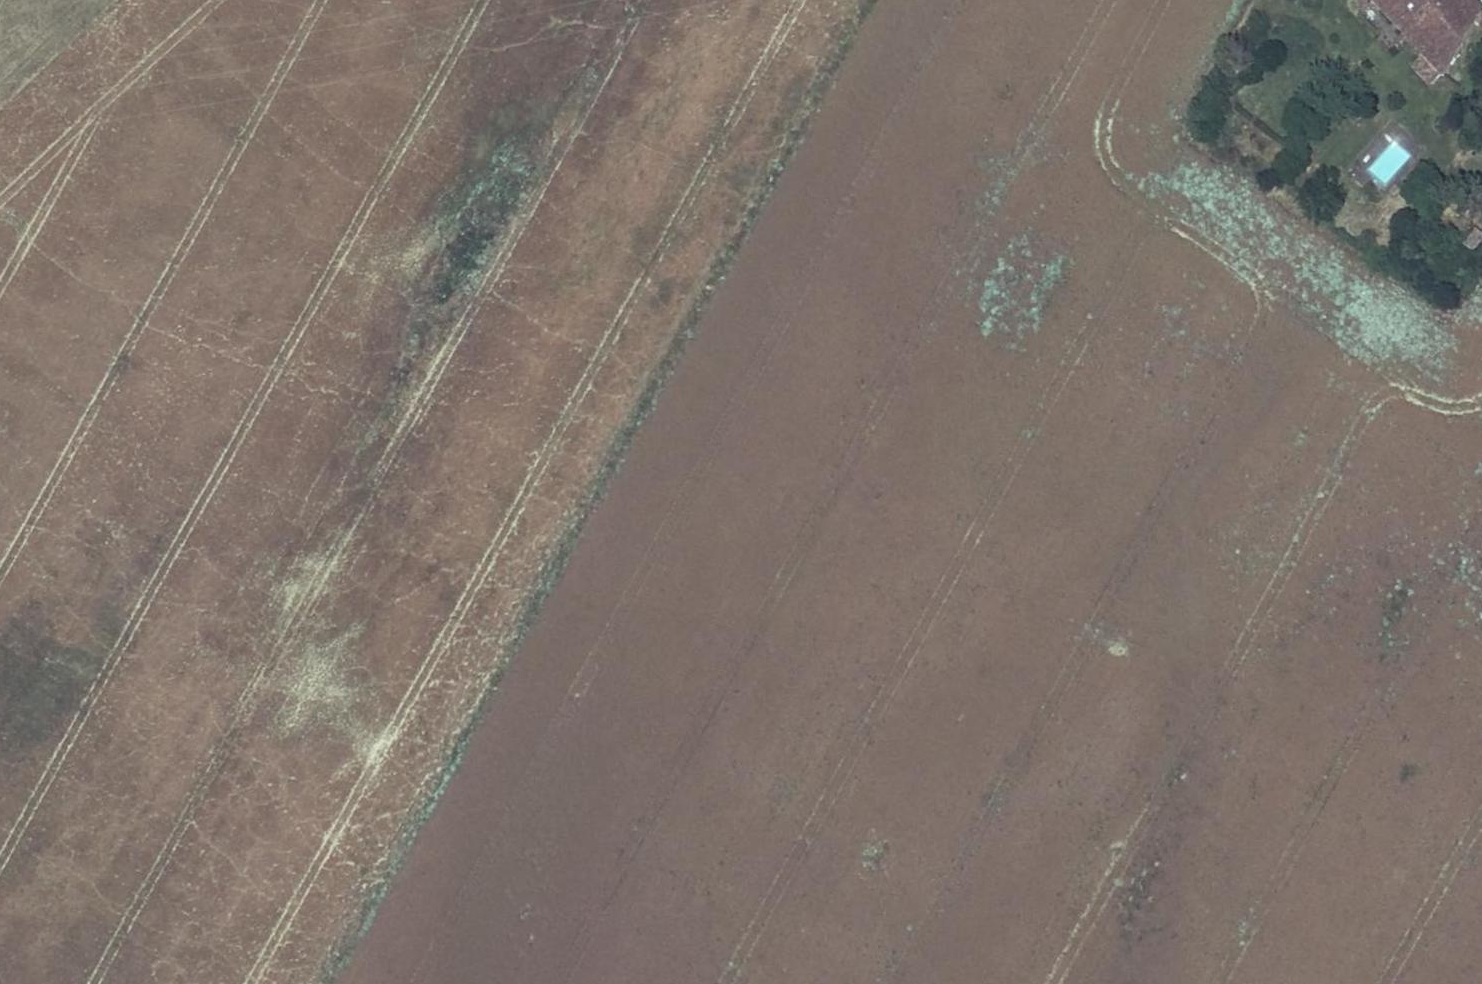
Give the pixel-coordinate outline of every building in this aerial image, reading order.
[(1481,23),(1481,2),(1480,0),(1378,0),(1430,57),(1419,67),(1435,84),(1456,68),(1481,23)]
